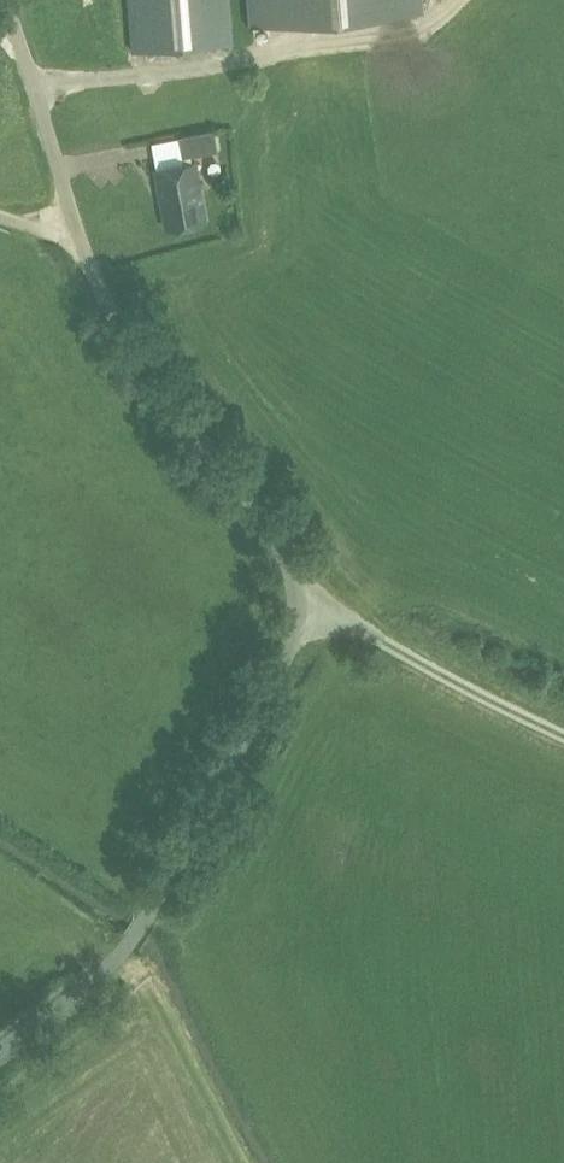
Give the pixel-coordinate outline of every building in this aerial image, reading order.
[(133,50),(232,42),(229,0),(129,0),(133,50)] [(418,0),(253,0),(255,22),(419,9),(418,0)] [(180,136),(184,155),(217,149),(214,130),(180,136)] [(155,168),(167,228),(207,220),(196,160),(155,168)]
